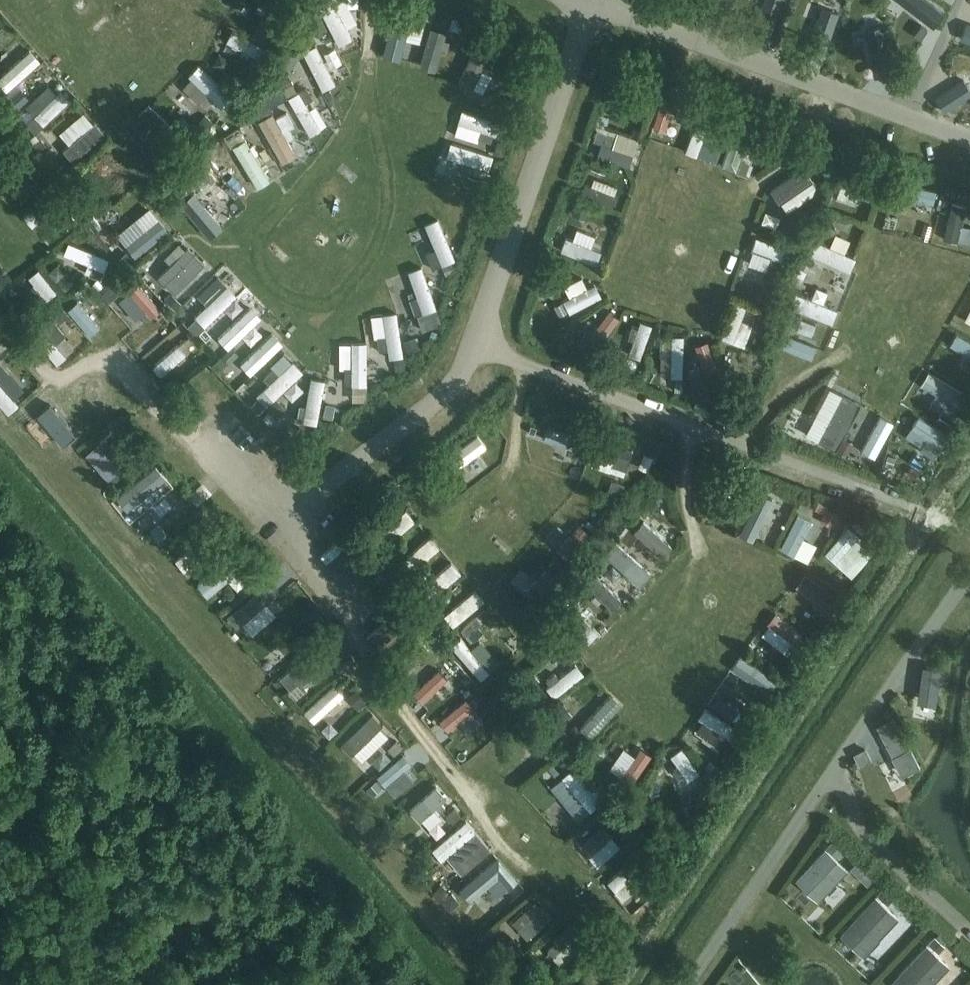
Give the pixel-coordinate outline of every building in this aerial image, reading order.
[(353,37),(335,0),(323,0),(322,0),(342,42),(353,37)] [(783,0),(764,0),(751,36),(767,42),(783,0)] [(926,0),(898,0),(933,27),(944,13),(926,0)] [(822,58),(838,13),(822,7),(806,53),(822,58)] [(374,48),(392,49),(393,14),(385,13),(384,28),(375,28),(374,48)] [(429,68),(447,26),(431,19),(413,61),(429,68)] [(969,41),(969,24),(967,23),(962,38),(969,41)] [(892,74),(883,26),(866,30),(875,77),(892,74)] [(16,39),(4,27),(0,32),(0,56),(16,39)] [(223,45),(260,55),(264,39),(227,29),(223,45)] [(446,73),(462,80),(479,39),(462,32),(446,73)] [(35,53),(7,73),(18,88),(46,68),(35,53)] [(322,84),(334,79),(325,56),(312,61),(322,84)] [(219,105),(231,94),(196,59),(184,70),(219,105)] [(292,75),(279,82),(299,122),(312,115),(292,75)] [(466,80),(471,98),(487,94),(482,75),(466,80)] [(935,97),(944,111),(969,94),(969,90),(963,79),(935,97)] [(676,139),(684,115),(666,110),(673,89),(659,84),(644,129),(676,139)] [(29,95),(38,106),(47,98),(38,87),(29,95)] [(40,104),(49,115),(69,98),(60,87),(40,104)] [(255,105),(270,147),(283,142),(268,100),(255,105)] [(134,138),(154,115),(141,104),(122,127),(134,138)] [(475,161),(486,129),(495,132),(500,118),(459,104),(453,120),(454,121),(444,150),(475,161)] [(704,153),(710,135),(700,131),(705,117),(689,111),(677,143),(704,153)] [(69,138),(62,130),(69,124),(61,115),(49,125),(73,153),(102,128),(93,118),(69,138)] [(226,134),(249,173),(261,166),(239,127),(226,134)] [(597,142),(598,159),(626,157),(625,140),(597,142)] [(224,201),(237,194),(213,154),(200,162),(224,201)] [(797,160),(767,180),(782,204),(813,184),(797,160)] [(33,178),(41,187),(49,179),(38,167),(33,171),(33,178)] [(434,171),(428,184),(465,198),(470,185),(434,171)] [(835,177),(832,194),(852,198),(856,181),(835,177)] [(173,186),(200,224),(211,216),(184,178),(173,186)] [(25,181),(14,186),(21,201),(32,196),(25,181)] [(896,183),(892,200),(930,209),(934,192),(896,183)] [(32,226),(45,216),(34,203),(22,214),(32,226)] [(132,254),(167,229),(148,203),(113,228),(132,254)] [(764,204),(759,217),(775,223),(780,210),(764,204)] [(424,217),(435,259),(448,256),(437,213),(424,217)] [(969,224),(969,223),(957,220),(953,236),(966,239),(969,224)] [(592,240),(597,226),(584,221),(579,235),(592,240)] [(855,251),(842,245),(847,233),(832,227),(827,238),(810,231),(803,249),(848,268),(855,251)] [(781,257),(785,239),(750,230),(746,248),(781,257)] [(562,231),(557,247),(595,259),(600,243),(562,231)] [(110,260),(68,244),(63,257),(105,273),(110,260)] [(167,284),(205,264),(197,250),(189,255),(184,245),(154,261),(167,284)] [(421,261),(409,264),(417,308),(429,306),(421,261)] [(40,269),(29,277),(46,300),(57,292),(40,269)] [(591,278),(559,295),(566,308),(598,291),(591,278)] [(797,280),(789,304),(819,314),(826,289),(797,280)] [(122,281),(115,297),(128,303),(136,287),(122,281)] [(207,300),(218,311),(235,292),(224,282),(207,300)] [(751,309),(742,306),(746,292),(731,289),(720,330),(744,336),(751,309)] [(83,327),(103,311),(89,292),(68,309),(83,327)] [(125,314),(140,329),(163,307),(149,292),(125,314)] [(247,306),(211,329),(223,347),(258,324),(247,306)] [(393,306),(380,308),(387,355),(400,353),(393,306)] [(637,355),(650,319),(637,314),(624,351),(637,355)] [(85,327),(94,338),(104,330),(96,319),(85,327)] [(668,329),(667,347),(662,347),(661,371),(680,372),(681,329),(668,329)] [(33,339),(56,367),(67,358),(44,330),(33,339)] [(176,358),(170,334),(153,338),(159,362),(176,358)] [(275,352),(275,334),(257,334),(258,353),(275,352)] [(345,350),(336,393),(351,396),(360,354),(345,350)] [(274,368),(283,383),(297,375),(287,360),(274,368)] [(0,376),(0,386),(5,392),(27,375),(17,362),(0,376)] [(309,373),(304,402),(320,405),(325,375),(309,373)] [(541,466),(553,420),(538,416),(526,462),(541,466)] [(118,469),(131,459),(109,429),(96,439),(118,469)] [(435,488),(483,443),(472,431),(424,476),(435,488)] [(617,465),(624,446),(599,437),(592,456),(617,465)] [(951,446),(932,475),(946,484),(965,455),(951,446)] [(91,454),(105,470),(113,463),(99,447),(91,454)] [(147,459),(116,488),(126,499),(157,470),(147,459)] [(461,469),(468,481),(478,475),(471,463),(461,469)] [(754,536),(771,492),(755,486),(738,530),(754,536)] [(647,513),(655,502),(643,495),(636,506),(647,513)] [(166,496),(141,519),(157,536),(181,513),(166,496)] [(776,497),(765,514),(775,521),(786,503),(776,497)] [(773,542),(806,558),(815,538),(801,531),(810,513),(791,504),(773,542)] [(384,522),(394,535),(415,520),(405,507),(384,522)] [(581,508),(565,529),(554,543),(568,553),(594,517),(581,508)] [(631,524),(656,549),(666,540),(641,514),(631,524)] [(846,522),(822,544),(835,559),(859,536),(846,522)] [(429,556),(440,549),(431,534),(420,540),(429,556)] [(601,550),(639,583),(651,569),(613,536),(601,550)] [(176,566),(195,571),(199,554),(180,549),(176,566)] [(584,564),(614,579),(619,569),(589,554),(584,564)] [(449,558),(430,575),(443,589),(462,572),(449,558)] [(584,560),(574,571),(613,606),(623,595),(584,560)] [(224,561),(195,586),(208,600),(230,582),(238,591),(250,581),(240,569),(235,574),(224,561)] [(793,581),(810,589),(816,577),(799,569),(793,581)] [(453,603),(464,615),(483,597),(472,585),(453,603)] [(784,635),(798,622),(772,596),(759,608),(784,635)] [(572,627),(587,642),(598,631),(584,616),(572,627)] [(268,658),(284,636),(270,626),(254,648),(268,658)] [(475,680),(497,666),(479,638),(467,645),(460,634),(450,640),(475,680)] [(554,668),(565,660),(556,647),(535,661),(542,670),(552,663),(554,668)] [(289,691),(301,679),(310,688),(326,673),(306,652),(278,678),(289,691)] [(555,697),(585,676),(575,662),(545,682),(555,697)] [(923,666),(919,694),(936,696),(939,668),(923,666)] [(583,741),(617,718),(605,701),(571,723),(583,741)] [(702,749),(715,756),(733,721),(700,704),(694,716),(713,726),(702,749)] [(893,717),(877,726),(902,775),(919,766),(893,717)] [(380,731),(351,755),(361,767),(390,743),(380,731)] [(630,789),(650,749),(632,740),(612,780),(630,789)] [(680,743),(664,755),(685,785),(701,773),(680,743)] [(392,746),(375,758),(383,771),(400,759),(392,746)] [(562,773),(586,813),(598,806),(573,766),(562,773)] [(881,801),(904,781),(893,769),(871,789),(881,801)] [(440,802),(431,791),(399,818),(408,828),(440,802)] [(558,808),(572,823),(586,811),(572,796),(558,808)] [(605,823),(582,835),(598,864),(621,852),(605,823)] [(464,825),(429,854),(438,865),(474,836),(464,825)] [(827,847),(836,856),(842,850),(833,841),(827,847)] [(847,870),(825,850),(797,879),(819,900),(847,870)] [(481,852),(462,867),(473,879),(491,865),(481,852)] [(607,878),(620,899),(644,884),(631,862),(607,878)] [(876,897),(847,929),(870,949),(898,917),(876,897)] [(650,940),(661,907),(647,903),(636,936),(650,940)] [(550,916),(536,909),(528,926),(542,933),(550,916)] [(576,937),(562,941),(567,955),(580,950),(576,937)] [(898,977),(907,984),(931,984),(949,965),(926,945),(898,977)]
